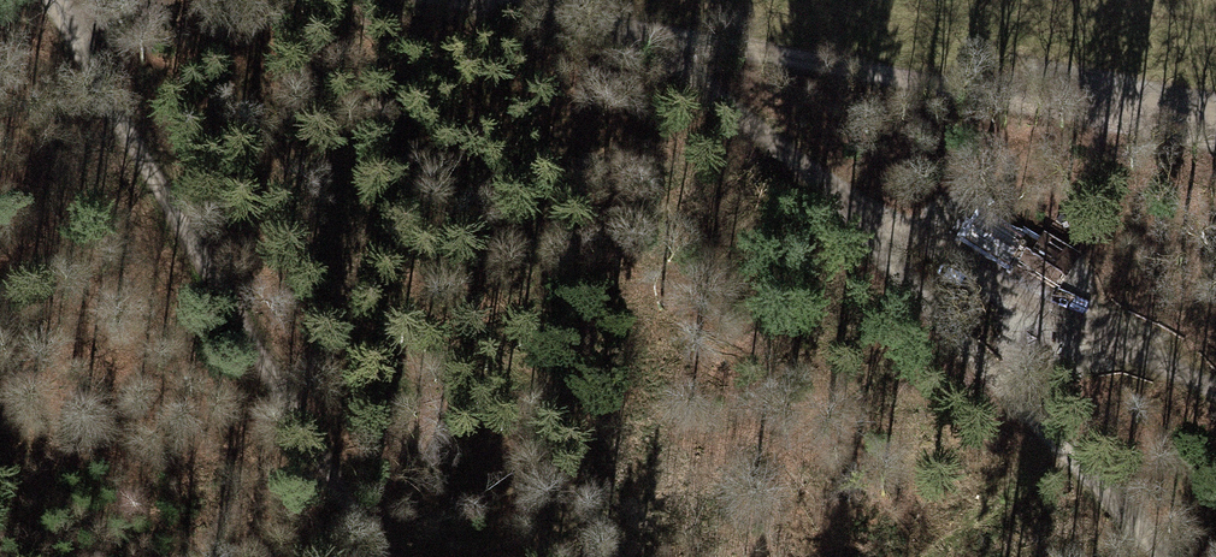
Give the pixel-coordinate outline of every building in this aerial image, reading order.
[(976,224),(1031,278),(1052,257),(998,203),(976,224)]
